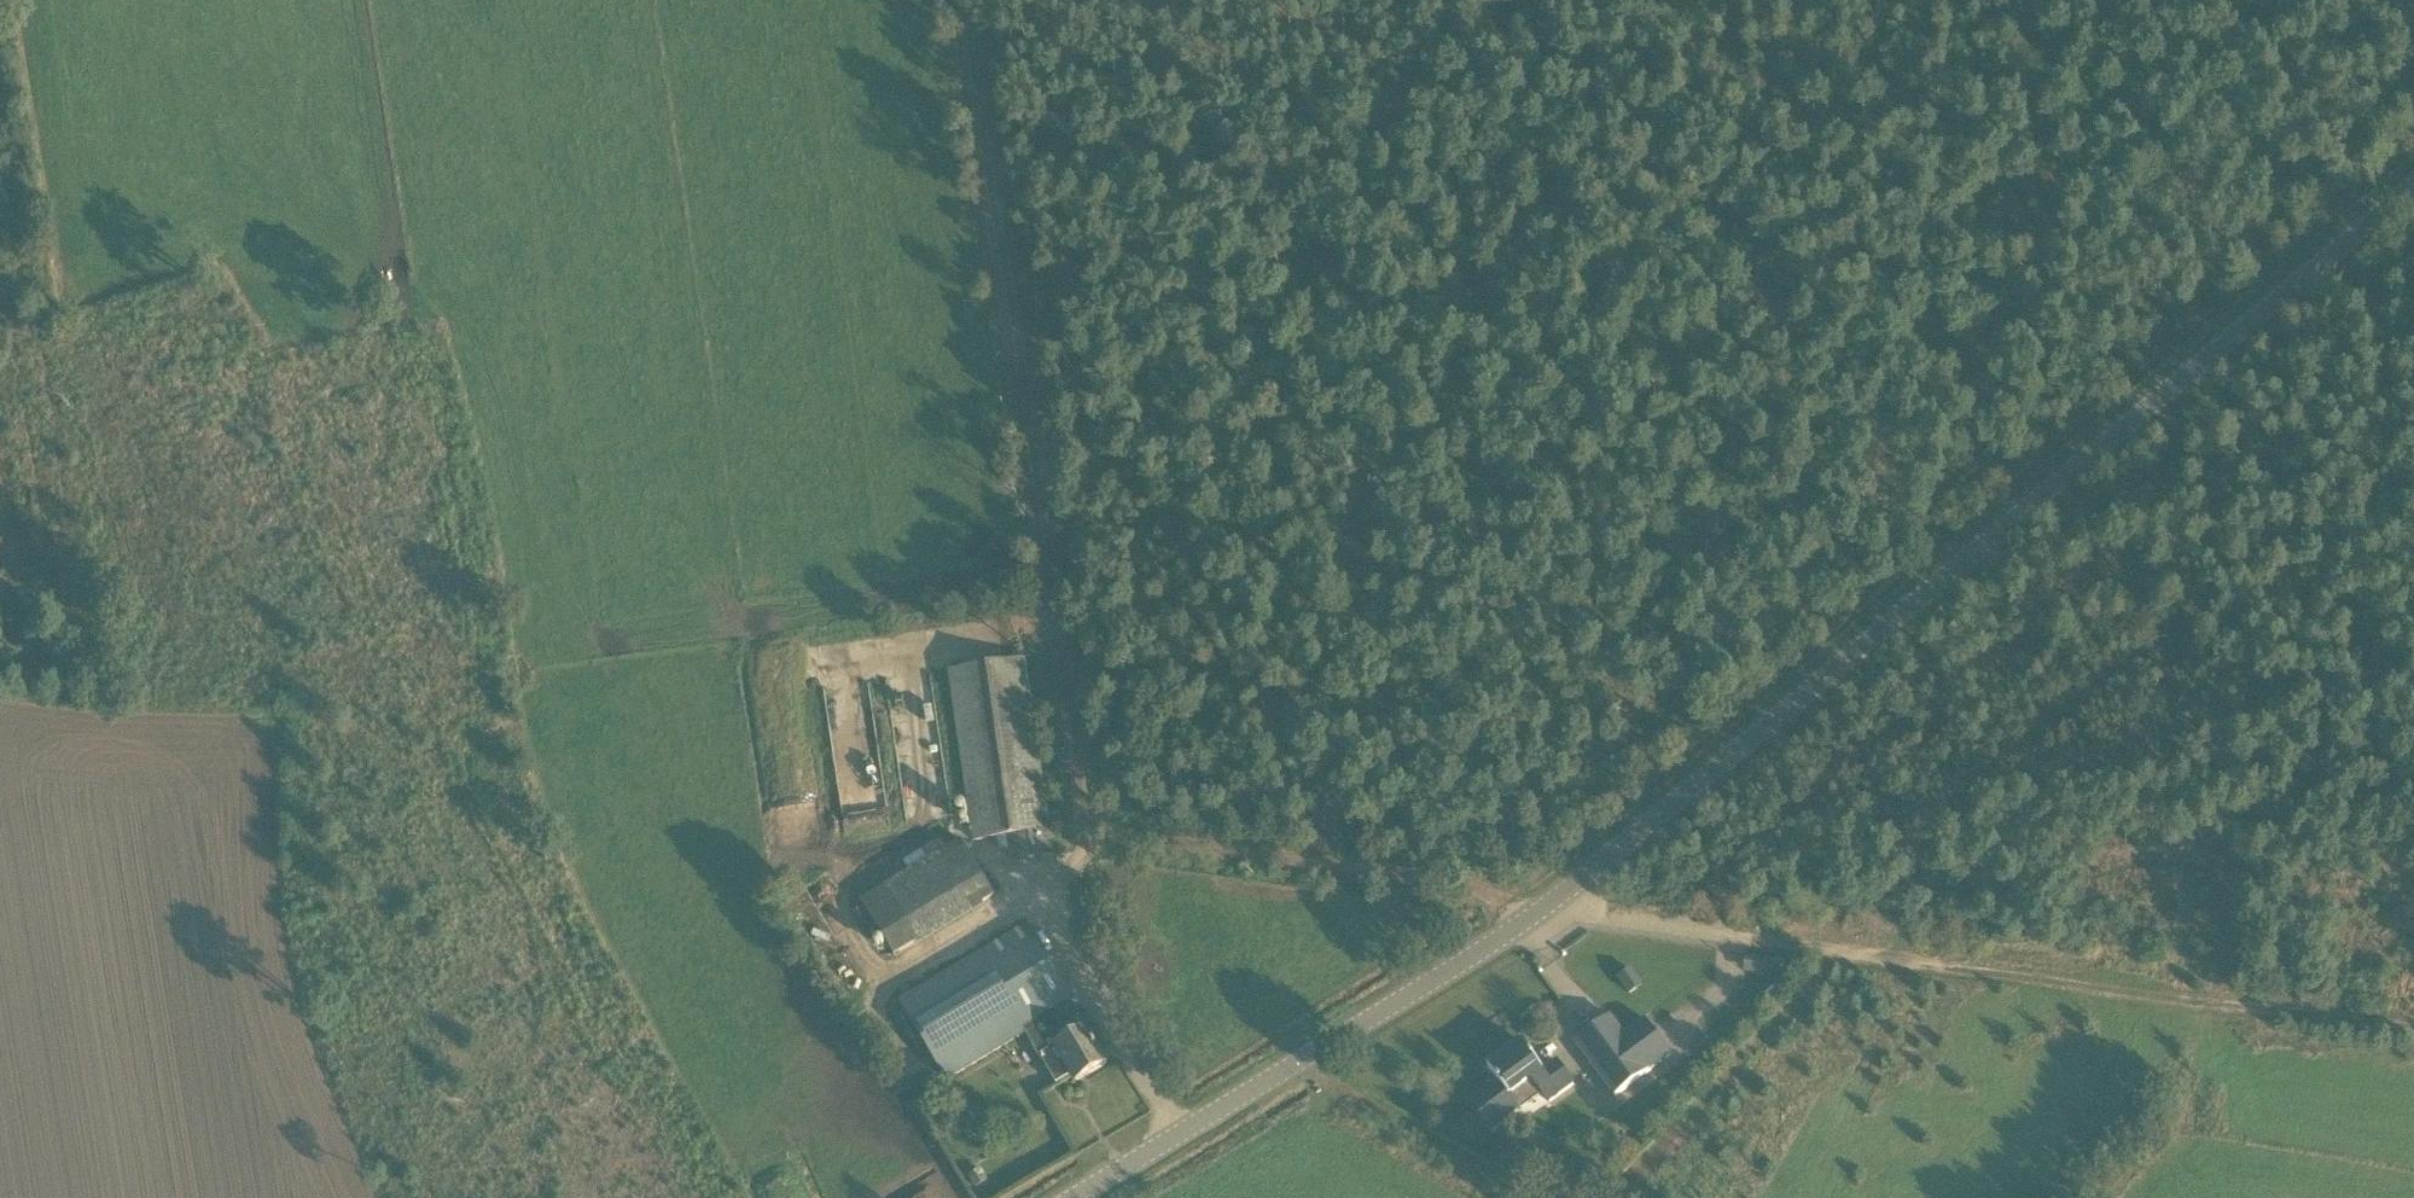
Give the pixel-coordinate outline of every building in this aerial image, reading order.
[(947,671),(972,843),(1006,838),(1010,862),(1052,856),(1024,660),(947,671)] [(927,858),(860,899),(895,958),(995,898),(961,840),(946,848),(941,840),(923,851),(927,858)] [(1006,938),(900,1001),(935,1060),(947,1081),(1026,1034),(1056,1085),(1072,1075),(1076,1082),(1107,1064),(1082,1024),(1084,1023),(1027,926),(1006,938)] [(1763,960),(1761,975),(1780,977),(1782,962),(1763,960)] [(1617,978),(1629,994),(1641,985),(1630,969),(1617,978)] [(1575,1042),(1615,1097),(1672,1056),(1646,1021),(1624,1037),(1610,1017),(1575,1042)] [(1471,1102),(1491,1129),(1519,1108),(1511,1096),(1533,1080),(1550,1103),(1574,1086),(1561,1068),(1548,1078),(1522,1043),(1488,1068),(1498,1082),(1471,1102)] [(981,1170),(968,1178),(973,1187),(986,1179),(981,1170)]
